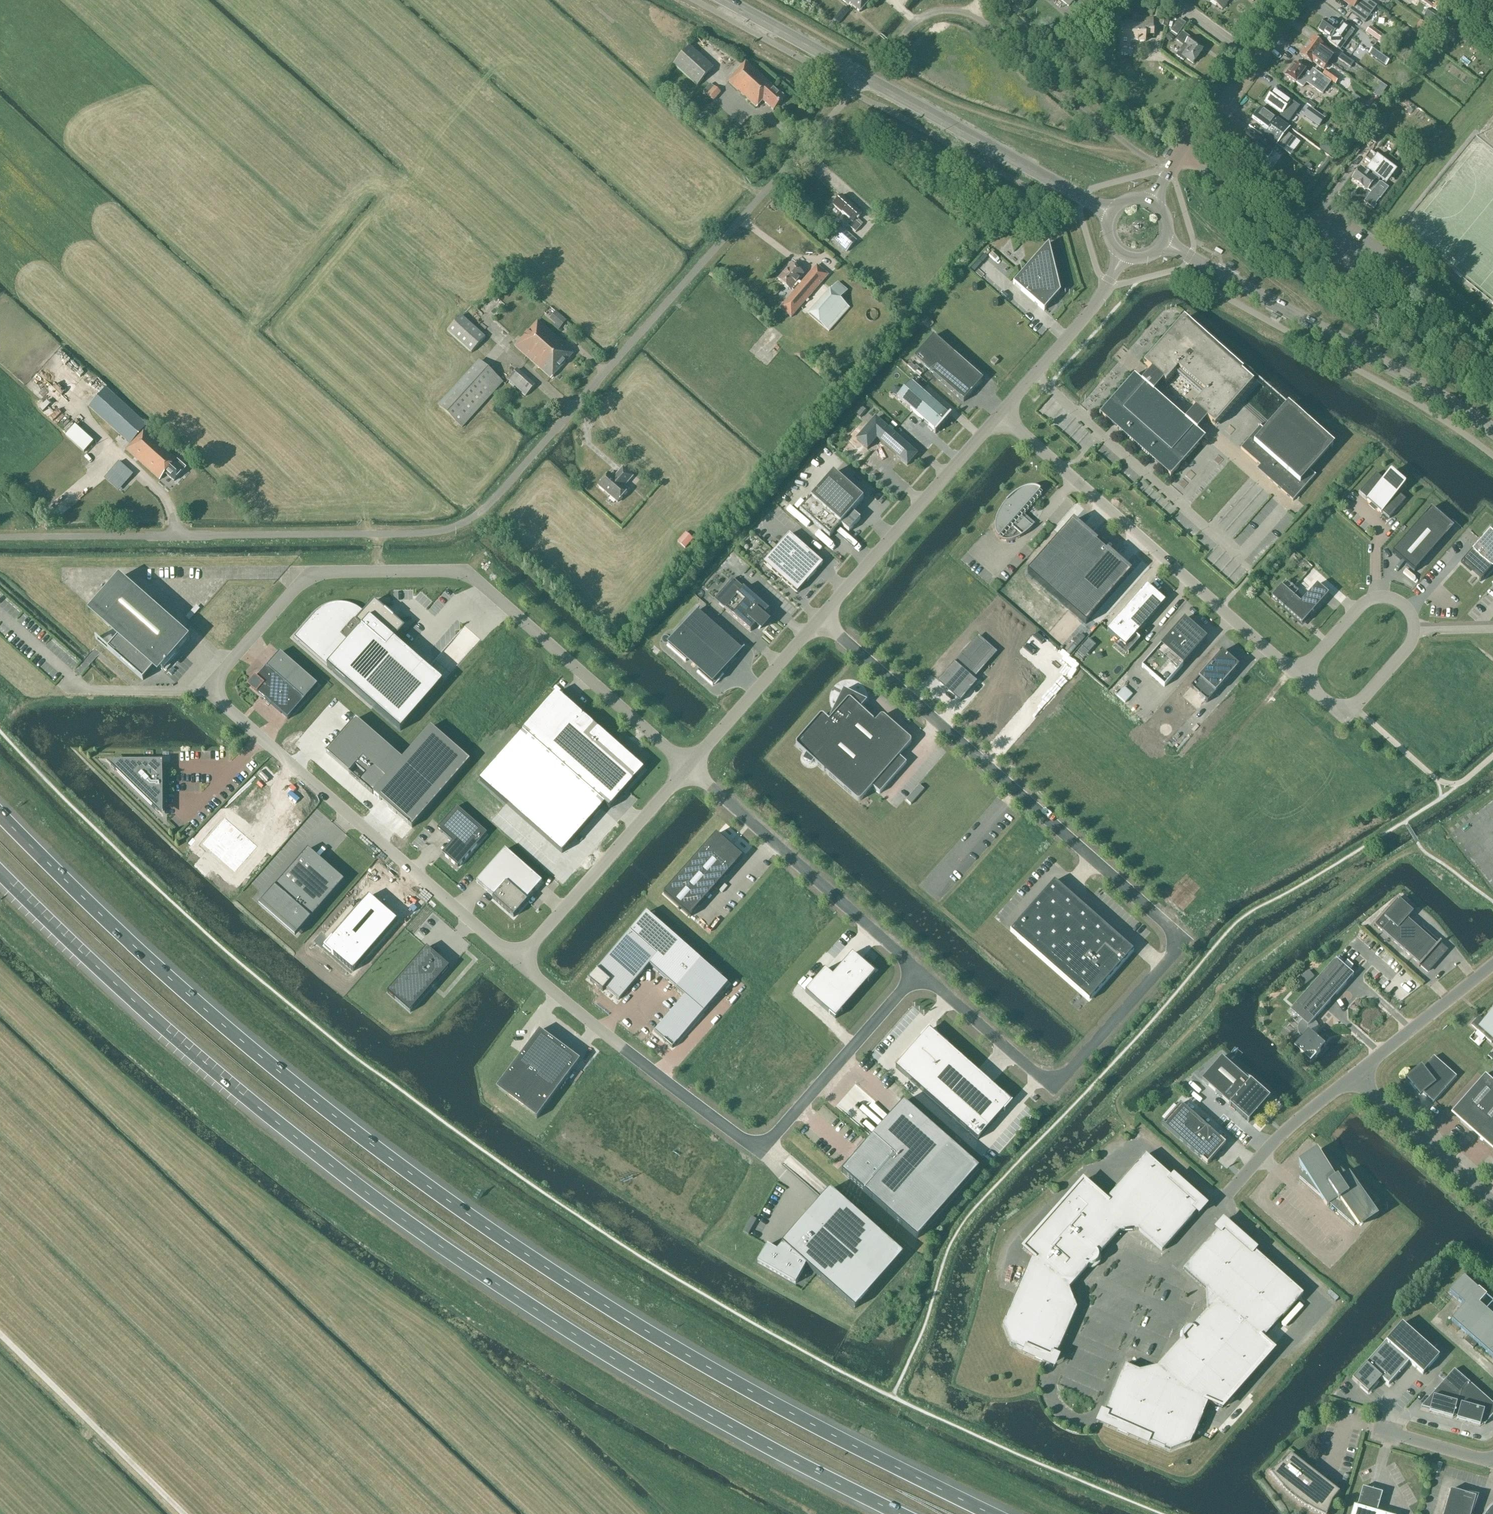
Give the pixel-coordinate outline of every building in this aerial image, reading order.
[(849,6),(851,5),(860,13),(871,0),(842,0),(849,6)] [(1210,0),(1222,10),(1229,0),(1210,0)] [(1340,0),(1349,7),(1347,10),(1365,23),(1376,7),(1368,1),(1366,3),(1362,0),(1340,0)] [(1431,10),(1426,16),(1445,30),(1450,24),(1431,10)] [(1169,16),(1162,14),(1159,26),(1166,28),(1169,16)] [(1121,25),(1121,45),(1130,45),(1130,42),(1145,42),(1145,37),(1152,37),(1153,19),(1145,19),(1136,19),(1136,26),(1132,26),(1132,25),(1121,25)] [(1185,24),(1179,20),(1171,32),(1177,36),(1185,24)] [(1354,31),(1343,23),(1338,29),(1326,20),(1318,31),(1325,35),(1322,38),(1329,43),(1335,35),(1342,40),(1346,36),(1358,45),(1362,38),(1354,32),(1354,31)] [(1425,33),(1416,26),(1412,32),(1421,39),(1425,33)] [(1370,27),(1366,33),(1384,46),(1389,41),(1370,27)] [(1183,46),(1176,56),(1183,62),(1186,59),(1193,64),(1202,51),(1195,45),(1196,43),(1182,33),(1177,41),(1183,46)] [(1313,38),(1306,47),(1329,63),(1334,56),(1323,48),(1324,47),(1313,38)] [(1355,44),(1348,52),(1359,62),(1366,53),(1355,44)] [(1375,46),(1369,54),(1385,66),(1391,58),(1375,46)] [(674,65),(697,86),(713,68),(690,47),(674,65)] [(1329,63),(1306,47),(1300,56),(1311,64),(1313,62),(1324,70),(1329,63)] [(1354,64),(1341,54),(1338,59),(1350,69),(1354,64)] [(754,105),(771,86),(772,85),(746,62),(728,82),(754,105)] [(1312,70),(1309,74),(1295,64),(1286,77),(1303,89),(1306,84),(1321,96),(1331,83),(1312,70)] [(1338,80),(1326,71),(1322,76),(1335,85),(1338,80)] [(704,92),(714,101),(721,94),(711,85),(704,92)] [(779,93),(771,86),(754,105),(758,109),(764,103),(773,111),(784,98),(783,97),(783,96),(780,93),(779,93)] [(1274,90),(1265,104),(1281,115),(1280,117),(1288,123),(1299,108),(1274,90)] [(1262,135),(1277,146),(1289,155),(1292,151),(1288,147),(1294,139),(1286,133),(1290,128),(1262,108),(1253,120),(1262,127),(1258,133),(1262,135)] [(1319,127),(1324,120),(1309,109),(1304,117),(1319,127)] [(1268,158),(1277,146),(1262,135),(1258,141),(1245,132),(1237,143),(1252,153),(1255,149),(1268,158)] [(1382,135),(1377,132),(1371,140),(1375,143),(1382,135)] [(1361,168),(1352,180),(1367,192),(1370,187),(1376,192),(1368,203),(1374,208),(1380,201),(1388,189),(1382,184),(1380,183),(1380,184),(1378,182),(1379,181),(1386,186),(1397,171),(1377,156),(1376,157),(1370,152),(1365,159),(1371,164),(1365,172),(1361,168)] [(1331,160),(1328,158),(1314,175),(1318,178),(1331,160)] [(833,205),(840,212),(853,223),(849,227),(856,233),(862,227),(855,221),(862,214),(842,196),(833,205)] [(856,242),(843,230),(843,231),(839,227),(831,235),(835,239),(833,241),(846,253),(856,242)] [(1049,243),(1032,262),(1013,284),(1044,311),(1060,292),(1049,243)] [(791,264),(778,280),(790,290),(791,289),(794,292),(780,308),(791,318),(801,307),(829,332),(850,308),(842,301),(847,291),(837,283),(830,291),(822,283),(829,275),(817,265),(801,284),(798,281),(803,275),(791,264)] [(498,309),(503,313),(508,306),(503,303),(498,309)] [(566,321),(556,312),(550,319),(556,324),(554,326),(558,330),(566,321)] [(486,338),(462,316),(448,332),(472,354),(486,338)] [(521,338),(514,346),(515,347),(541,370),(563,346),(564,344),(537,320),(521,338)] [(1253,384),(1228,362),(1182,321),(1144,365),(1152,372),(1142,383),(1134,376),(1099,415),(1170,478),(1205,438),(1197,431),(1206,420),(1215,428),(1253,384)] [(963,402),(983,380),(934,336),(933,337),(935,339),(916,359),(915,358),(914,359),(963,402)] [(563,346),(541,370),(551,379),(573,354),(563,346)] [(503,383),(479,362),(438,407),(462,428),(503,383)] [(536,385),(517,369),(507,380),(527,396),(536,385)] [(107,387),(98,379),(94,384),(103,392),(89,408),(130,445),(126,449),(161,480),(166,474),(174,482),(186,467),(144,430),(148,425),(106,388),(107,387)] [(949,416),(911,383),(897,398),(935,431),(934,433),(935,434),(951,416),(950,415),(949,416)] [(1333,447),(1286,406),(1286,407),(1288,408),(1266,432),(1258,426),(1259,427),(1240,449),(1270,475),(1267,478),(1293,500),(1292,501),(1293,501),(1315,476),(1309,470),(1331,446),(1332,447),(1333,447)] [(907,466),(917,455),(875,419),(856,441),(867,450),(877,439),(907,466)] [(95,442),(76,425),(66,436),(84,453),(95,442)] [(126,483),(133,475),(119,462),(112,470),(126,483)] [(599,486),(617,503),(628,490),(624,487),(633,477),(623,468),(617,475),(618,476),(615,479),(609,474),(599,486)] [(864,500),(834,473),(800,512),(830,538),(841,525),(849,532),(860,520),(852,513),(864,500)] [(1367,500),(1366,500),(1381,513),(1382,513),(1389,519),(1406,500),(1398,494),(1405,487),(1390,473),(1383,481),(1376,474),(1359,493),(1367,500)] [(40,475),(36,479),(44,487),(47,483),(40,475)] [(1118,499),(1122,493),(1107,483),(1103,489),(1118,499)] [(1020,516),(1040,492),(1036,490),(1031,489),(1026,490),(1019,493),(1013,497),(1009,500),(1006,504),(1003,507),(1000,511),(997,517),(995,524),(995,528),(995,532),(996,536),(999,539),(1002,541),(1006,542),(1013,541),(1021,538),(1027,533),(1033,527),(1020,516)] [(1431,509),(1392,553),(1414,573),(1453,529),(1431,509)] [(1074,521),(1027,573),(1086,625),(1132,573),(1131,572),(1129,573),(1107,554),(1108,551),(1107,551),(1106,553),(1097,545),(1098,543),(1095,543),(1073,524),(1074,521)] [(1144,525),(1141,528),(1148,535),(1152,532),(1144,525)] [(1464,562),(1482,579),(1491,569),(1492,570),(1492,568),(1492,535),(1489,532),(1472,552),(1464,562)] [(823,564),(789,535),(764,564),(797,593),(823,564)] [(770,611),(758,599),(734,577),(715,598),(751,631),(757,626),(760,629),(768,620),(765,617),(770,611)] [(121,578),(94,609),(122,634),(108,650),(144,681),(157,666),(163,671),(191,640),(121,578)] [(1300,604),(1281,587),(1271,598),(1302,625),(1328,595),(1317,585),(1300,604)] [(1165,602),(1147,586),(1107,631),(1125,647),(1165,602)] [(211,601),(202,608),(212,621),(221,614),(211,601)] [(316,612),(294,638),(401,731),(443,683),(395,640),(405,628),(374,601),(364,613),(360,610),(355,607),(350,605),(345,604),(340,604),(335,604),(330,605),(325,607),(321,609),(316,612)] [(743,651),(697,611),(667,645),(686,662),(689,658),(701,668),(697,672),(713,686),(723,674),(723,673),(743,651)] [(230,612),(223,616),(227,623),(234,619),(230,612)] [(1184,619),(1142,667),(1164,687),(1207,639),(1206,638),(1204,640),(1183,622),(1185,620),(1184,619)] [(954,664),(938,682),(961,702),(977,683),(969,676),(992,651),(984,644),(983,645),(976,638),(954,663),(954,664)] [(318,685),(280,652),(251,687),(288,719),(318,685)] [(1222,652),(1190,687),(1208,703),(1239,667),(1222,652)] [(1124,688),(1117,696),(1125,703),(1132,695),(1124,688)] [(822,716),(796,747),(806,756),(803,762),(811,765),(814,762),(859,802),(873,787),(880,794),(906,764),(898,757),(912,742),(882,716),(876,723),(860,709),(866,702),(844,691),(829,722),(822,716)] [(557,693),(523,732),(610,809),(644,770),(557,693)] [(356,719),(326,753),(412,828),(470,762),(431,727),(402,760),(356,719)] [(178,758),(188,758),(188,749),(178,749),(178,758)] [(163,762),(113,762),(109,770),(156,816),(163,811),(163,762)] [(920,786),(906,801),(911,805),(924,790),(920,786)] [(672,796),(663,803),(667,808),(676,802),(672,796)] [(452,842),(442,854),(458,868),(487,834),(457,807),(437,829),(452,842)] [(1466,849),(1485,834),(1469,814),(1450,830),(1466,849)] [(225,819),(200,848),(232,876),(257,847),(225,819)] [(400,843),(404,838),(391,829),(387,834),(400,843)] [(419,834),(411,842),(420,851),(428,842),(419,834)] [(716,834),(664,894),(690,917),(743,858),(742,857),(741,858),(716,836),(717,835),(716,834)] [(308,849),(285,876),(266,897),(260,904),(297,936),(303,929),(344,881),(308,849)] [(542,883),(505,850),(477,882),(494,897),(493,899),(514,918),(528,902),(526,900),(542,883)] [(1133,951),(1055,882),(1010,932),(1089,1001),(1133,951)] [(369,897),(325,948),(353,972),(397,921),(369,897)] [(1415,912),(1400,899),(1376,926),(1427,972),(1446,951),(1423,930),(1422,932),(1408,920),(1415,912)] [(597,970),(588,980),(603,991),(605,988),(619,1000),(649,965),(685,997),(654,1032),(672,1048),(728,985),(647,913),(597,970)] [(427,948),(388,993),(410,1013),(450,967),(427,948)] [(825,970),(805,993),(834,1018),(874,973),(853,954),(833,977),(825,970)] [(1336,960),(1290,1011),(1301,1021),(1299,1024),(1298,1028),(1298,1032),(1299,1036),(1302,1039),(1294,1048),(1310,1063),(1325,1047),(1308,1032),(1308,1027),(1353,975),(1336,960)] [(1484,1022),(1479,1018),(1471,1027),(1492,1044),(1492,1043),(1492,1010),(1484,1022)] [(929,1031),(895,1069),(977,1142),(1011,1103),(929,1031)] [(540,1032),(497,1089),(537,1119),(580,1061),(540,1032)] [(1477,1045),(1482,1040),(1476,1035),(1472,1040),(1477,1045)] [(1407,1079),(1420,1095),(1422,1093),(1433,1103),(1456,1077),(1433,1057),(1422,1070),(1421,1068),(1407,1079)] [(1222,1058),(1220,1060),(1202,1080),(1230,1105),(1229,1106),(1248,1123),(1270,1099),(1251,1082),(1250,1083),(1222,1058)] [(1467,1129),(1492,1100),(1492,1082),(1485,1075),(1451,1114),(1467,1129)] [(1484,1144),(1492,1133),(1492,1100),(1467,1129),(1484,1144)] [(979,1169),(904,1102),(842,1173),(917,1239),(979,1169)] [(1207,1165),(1226,1145),(1180,1104),(1162,1124),(1207,1165)] [(1492,1151),(1492,1133),(1484,1144),(1492,1151)] [(1356,1183),(1349,1172),(1346,1174),(1322,1152),(1313,1162),(1310,1159),(1300,1166),(1304,1172),(1299,1178),(1320,1196),(1327,1206),(1330,1204),(1354,1226),(1363,1216),(1366,1219),(1376,1213),(1371,1206),(1376,1201),(1356,1183)] [(1145,1156),(1106,1201),(1118,1233),(1139,1231),(1162,1251),(1202,1206),(1145,1156)] [(1023,1249),(1033,1257),(1069,1289),(1118,1233),(1106,1201),(1083,1181),(1023,1249)] [(767,1246),(757,1263),(795,1284),(805,1267),(806,1266),(855,1309),(903,1255),(830,1190),(782,1244),(783,1245),(777,1251),(767,1246)] [(1263,1340),(1302,1295),(1224,1225),(1183,1270),(1206,1290),(1207,1311),(1263,1340)] [(1033,1257),(1003,1325),(1011,1345),(1052,1364),(1076,1308),(1069,1289),(1033,1257)] [(1463,1277),(1449,1292),(1464,1306),(1451,1321),(1492,1358),(1492,1317),(1479,1305),(1486,1297),(1478,1290),(1463,1277)] [(1274,1350),(1263,1340),(1207,1311),(1190,1331),(1188,1330),(1186,1331),(1184,1332),(1184,1334),(1185,1336),(1158,1367),(1208,1402),(1222,1408),(1274,1350)] [(1402,1324),(1352,1380),(1368,1394),(1381,1379),(1389,1385),(1409,1362),(1423,1375),(1439,1357),(1402,1324)] [(1190,1443),(1208,1402),(1158,1367),(1139,1372),(1126,1366),(1101,1421),(1170,1451),(1190,1443)] [(1421,1407),(1422,1407),(1430,1410),(1429,1413),(1452,1419),(1453,1416),(1457,1417),(1456,1420),(1480,1427),(1481,1423),(1485,1425),(1492,1416),(1492,1404),(1454,1370),(1448,1378),(1440,1387),(1435,1393),(1435,1392),(1421,1407)] [(1320,1513),(1327,1513),(1332,1502),(1339,1493),(1317,1476),(1318,1474),(1318,1472),(1316,1470),(1314,1470),(1312,1471),(1290,1455),(1283,1463),(1271,1472),(1269,1470),(1268,1470),(1276,1481),(1285,1490),(1295,1499),(1306,1506),(1317,1512),(1320,1513)] [(1363,1488),(1355,1513),(1382,1513),(1377,1512),(1382,1493),(1363,1488)] [(1450,1490),(1444,1513),(1471,1513),(1476,1498),(1461,1494),(1461,1493),(1450,1490)]
